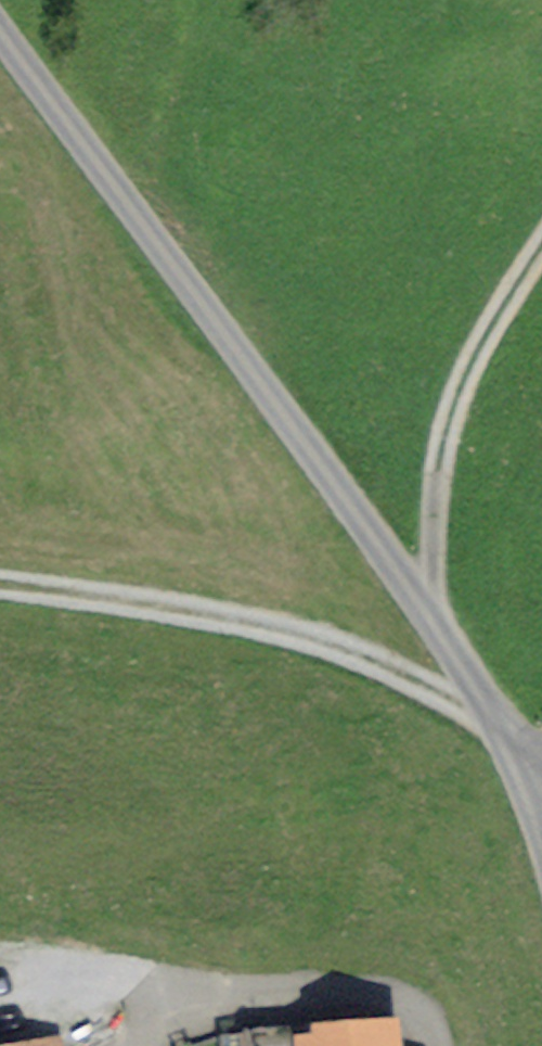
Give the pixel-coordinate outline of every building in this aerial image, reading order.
[(393,1026),(220,1033),(221,1045),(393,1045),(393,1026)]
